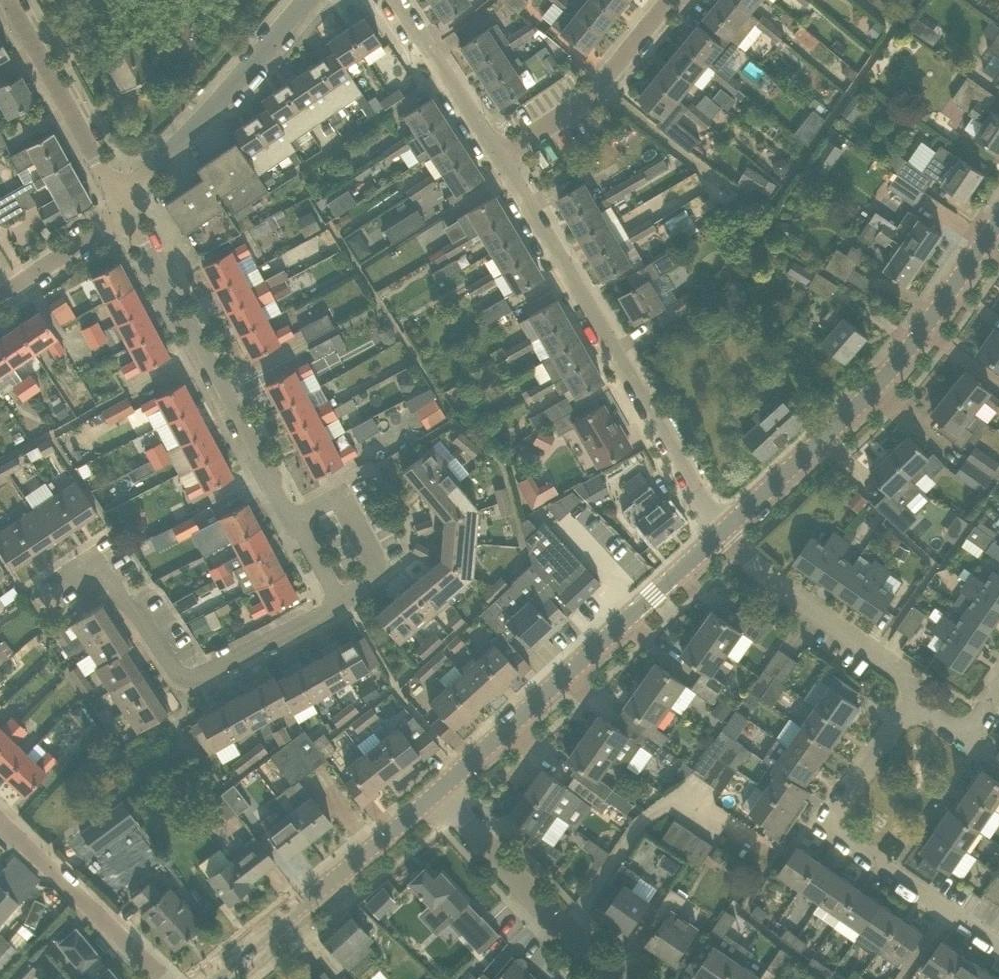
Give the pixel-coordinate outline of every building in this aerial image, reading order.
[(443,19),(469,1),(468,0),(431,0),(443,19)] [(519,12),(529,0),(528,0),(505,0),(519,12)] [(553,24),(585,51),(599,33),(567,6),(571,1),(571,0),(554,0),(553,1),(564,9),(553,24)] [(567,6),(599,33),(614,15),(596,0),(572,0),(571,1),(567,6)] [(614,15),(626,0),(596,0),(614,15)] [(739,45),(757,23),(760,19),(751,11),(751,12),(736,0),(721,0),(706,18),(739,45)] [(760,0),(736,0),(751,12),(751,11),(760,0)] [(124,18),(133,34),(101,52),(123,90),(155,72),(141,46),(162,34),(146,5),(124,18)] [(757,23),(767,32),(774,24),(763,15),(760,19),(757,23)] [(362,54),(363,53),(380,42),(381,41),(364,16),(346,29),(362,54)] [(909,28),(919,35),(927,24),(917,17),(909,28)] [(983,31),(994,39),(998,33),(998,26),(991,20),(983,31)] [(884,27),(876,21),(869,31),(877,37),(884,27)] [(530,22),(518,29),(523,39),(536,31),(530,22)] [(506,37),(497,23),(487,29),(461,46),(474,65),(500,49),(509,42),(512,46),(523,39),(518,29),(506,37)] [(784,33),(774,24),(767,32),(778,41),(784,33)] [(803,25),(795,34),(813,49),(821,39),(803,25)] [(721,67),(732,53),(700,26),(685,44),(718,71),(714,75),(725,84),(731,76),(721,67)] [(362,54),(346,29),(327,41),(334,51),(344,66),(345,65),(362,54)] [(994,39),(989,47),(998,53),(998,33),(994,39)] [(10,55),(0,38),(0,61),(10,55)] [(694,81),(695,80),(703,88),(714,75),(718,71),(685,44),(670,62),(694,81)] [(500,49),(474,65),(487,85),(512,68),(500,49)] [(356,98),(363,92),(345,65),(344,66),(334,51),(310,67),(338,110),(356,98)] [(549,71),(559,65),(550,52),(541,59),(549,71)] [(679,99),(680,98),(694,81),(670,62),(656,79),(679,99)] [(853,79),(858,72),(848,64),(842,70),(853,79)] [(314,126),(338,110),(310,67),(286,83),(314,126)] [(500,104),(525,88),(512,68),(487,85),(500,104)] [(21,75),(9,81),(9,80),(0,85),(0,101),(9,117),(36,102),(21,75)] [(997,95),(969,75),(953,99),(970,111),(970,112),(986,123),(976,136),(998,151),(998,115),(988,108),(997,95)] [(731,76),(725,84),(736,93),(739,89),(742,85),(731,76)] [(656,79),(641,97),(664,116),(657,124),(682,144),(693,132),(678,120),(685,111),(689,105),(680,98),(679,99),(656,79)] [(297,137),(309,129),(314,126),(286,83),(262,99),(267,108),(295,150),(302,145),(302,143),(297,137)] [(714,97),(729,109),(737,99),(722,86),(714,97)] [(399,87),(389,94),(393,101),(405,95),(399,87)] [(746,94),(739,89),(736,93),(743,99),(746,94)] [(383,107),(393,101),(389,94),(379,101),(383,107)] [(444,118),(431,99),(431,98),(405,115),(418,134),(418,135),(444,118)] [(361,106),(361,107),(367,117),(376,112),(369,101),(361,106)] [(691,102),(689,105),(685,111),(696,120),(703,112),(691,102)] [(249,120),(277,162),(295,150),(267,108),(249,120)] [(826,118),(814,109),(807,118),(820,128),(826,118)] [(714,120),(703,112),(696,120),(707,129),(714,120)] [(344,124),(340,117),(340,118),(338,119),(331,123),(336,129),(344,124)] [(419,160),(430,153),(431,154),(457,138),(444,118),(418,135),(418,134),(408,141),(405,137),(393,145),(399,153),(409,146),(419,160)] [(249,120),(231,132),(237,140),(235,142),(258,175),(277,162),(249,120)] [(334,129),(329,121),(321,126),(326,134),(334,129)] [(9,144),(1,131),(0,131),(0,149),(9,144)] [(42,173),(68,159),(52,131),(26,145),(27,146),(9,156),(18,171),(35,161),(42,173)] [(469,157),(457,138),(431,154),(444,174),(469,157)] [(251,209),(248,204),(269,190),(258,175),(235,142),(211,158),(247,211),(251,209)] [(935,177),(967,199),(984,173),(961,158),(942,144),(924,170),(908,159),(895,151),(887,163),(899,172),(899,173),(925,191),(935,177)] [(399,153),(393,145),(381,152),(384,156),(387,161),(399,153)] [(302,161),(295,150),(288,155),(295,165),(297,164),(298,163),(302,161)] [(481,176),(481,175),(469,157),(444,174),(456,193),(481,176)] [(199,253),(230,237),(241,231),(249,226),(254,224),(246,212),(247,211),(211,158),(197,168),(203,177),(194,183),(165,203),(184,231),(199,253)] [(42,173),(47,182),(56,198),(37,208),(47,227),(66,216),(67,217),(93,203),(68,159),(42,173)] [(818,185),(825,175),(813,167),(806,177),(818,185)] [(276,180),(269,171),(261,177),(267,186),(276,180)] [(625,182),(630,191),(649,181),(648,179),(644,171),(625,182)] [(758,172),(752,183),(771,194),(777,183),(758,172)] [(925,191),(899,173),(889,186),(916,205),(925,191)] [(430,174),(418,182),(425,192),(429,190),(436,185),(430,174)] [(36,203),(30,191),(37,187),(33,179),(25,183),(0,197),(0,223),(36,203)] [(425,192),(418,182),(407,190),(413,200),(425,192)] [(608,196),(612,202),(630,191),(625,182),(606,193),(608,196)] [(559,198),(571,218),(597,203),(585,184),(559,198)] [(336,215),(356,202),(348,189),(328,202),(336,215)] [(506,216),(494,196),(467,212),(479,232),(506,216)] [(609,223),(608,222),(618,216),(612,205),(611,203),(612,202),(608,196),(597,203),(571,218),(582,238),(609,223)] [(684,208),(668,218),(676,230),(692,220),(684,208)] [(255,238),(289,221),(283,209),(254,224),(249,226),(255,238)] [(425,221),(417,209),(384,229),(392,242),(425,221)] [(321,227),(311,210),(300,216),(310,233),(321,227)] [(934,246),(943,233),(920,218),(910,211),(900,226),(879,212),(872,221),(926,258),(928,255),(931,256),(936,248),(934,246)] [(352,219),(347,212),(340,217),(344,224),(352,219)] [(479,232),(491,251),(517,236),(506,216),(479,232)] [(640,224),(646,235),(658,228),(652,217),(640,224)] [(778,220),(775,236),(790,238),(793,222),(778,220)] [(885,269),(908,284),(917,271),(919,273),(925,264),(923,263),(926,258),(872,221),(871,221),(860,236),(872,244),(876,238),(888,246),(891,242),(896,245),(891,252),(895,255),(885,269)] [(594,258),(620,243),(609,223),(582,238),(594,258)] [(634,243),(646,235),(640,224),(628,231),(634,243)] [(358,228),(347,235),(360,257),(372,250),(358,228)] [(467,233),(442,247),(445,252),(469,238),(467,233)] [(491,251),(503,271),(529,255),(517,236),(491,251)] [(472,243),(469,238),(445,252),(448,256),(472,243)] [(245,242),(203,265),(215,288),(244,273),(256,267),(249,253),(250,252),(245,242)] [(632,262),(621,244),(620,243),(594,258),(606,278),(632,262)] [(838,248),(826,267),(848,281),(860,261),(847,254),(838,248)] [(623,296),(638,321),(665,305),(651,281),(682,263),(674,250),(666,255),(632,272),(629,274),(637,287),(623,296)] [(435,258),(437,263),(448,256),(445,252),(435,258)] [(541,276),(541,275),(529,255),(503,271),(515,292),(541,276)] [(462,269),(456,258),(432,272),(438,282),(462,269)] [(788,271),(829,297),(838,283),(818,271),(817,273),(794,260),(788,271)] [(120,262),(92,277),(104,300),(132,286),(120,262)] [(285,278),(288,277),(284,268),(269,276),(273,285),(285,278)] [(490,272),(477,280),(484,289),(496,282),(490,272)] [(269,289),(264,278),(251,285),(244,273),(215,288),(227,311),(269,289)] [(291,291),(285,279),(271,287),(270,287),(276,299),(288,293),(291,291)] [(471,296),(484,289),(477,280),(466,286),(471,296)] [(145,308),(132,286),(104,300),(116,323),(145,308)] [(260,306),(274,298),(269,289),(227,311),(239,333),(267,319),(266,318),(260,306)] [(673,302),(679,313),(698,302),(693,291),(673,302)] [(54,313),(68,306),(62,295),(48,303),(54,313)] [(486,323),(512,309),(504,297),(479,311),(486,323)] [(567,320),(556,300),(519,321),(527,336),(504,349),(502,346),(489,353),(494,362),(507,355),(567,320)] [(824,340),(847,360),(868,336),(833,306),(824,316),(836,326),(824,340)] [(145,308),(116,323),(128,346),(157,331),(145,308)] [(66,351),(39,311),(17,325),(35,352),(48,344),(57,357),(66,351)] [(300,327),(307,340),(334,326),(327,312),(300,327)] [(239,333),(251,356),(293,334),(288,325),(274,333),(267,319),(239,333)] [(673,342),(685,350),(701,328),(689,319),(673,342)] [(81,329),(86,338),(103,330),(97,320),(81,329)] [(507,355),(510,360),(534,347),(542,362),(579,340),(567,320),(507,355)] [(35,352),(17,325),(0,337),(0,347),(13,367),(35,352)] [(997,328),(980,352),(998,366),(998,329),(997,328)] [(107,339),(103,330),(86,338),(91,348),(107,339)] [(126,377),(169,354),(157,331),(128,346),(135,359),(121,366),(126,377)] [(331,337),(336,347),(337,349),(346,345),(340,333),(331,337)] [(331,337),(309,348),(315,358),(336,347),(331,337)] [(527,390),(530,395),(591,360),(579,340),(542,362),(550,377),(527,390)] [(13,367),(0,347),(0,376),(13,367)] [(530,395),(532,399),(533,399),(556,386),(560,393),(570,387),(575,396),(602,380),(591,360),(530,395)] [(308,362),(266,384),(278,407),(306,393),(299,379),(313,372),(308,362)] [(976,411),(985,399),(998,409),(998,410),(998,409),(998,398),(966,371),(949,391),(975,412),(976,411)] [(22,379),(32,394),(41,388),(31,373),(22,379)] [(415,383),(411,375),(402,375),(398,382),(402,390),(411,390),(415,383)] [(14,386),(23,400),(32,394),(22,379),(13,385),(14,386)] [(196,405),(184,382),(142,405),(147,414),(160,407),(167,421),(196,405)] [(416,409),(434,398),(434,397),(437,395),(431,387),(405,400),(411,412),(416,409)] [(949,391),(933,411),(945,421),(939,428),(963,448),(974,433),(964,425),(975,412),(949,391)] [(313,407),(306,393),(278,407),(290,430),(332,408),(331,407),(327,399),(313,407)] [(760,422),(745,437),(765,458),(806,421),(787,399),(786,399),(781,394),(756,417),(760,422)] [(134,409),(128,396),(102,411),(109,423),(134,409)] [(327,399),(331,407),(337,403),(334,396),(327,399)] [(567,396),(545,408),(552,420),(552,421),(569,411),(573,409),(567,396)] [(302,453),(330,439),(329,438),(345,430),(337,418),(352,409),(357,406),(352,397),(347,400),(332,408),(290,430),(302,453)] [(416,409),(428,430),(449,417),(436,397),(434,398),(416,409)] [(68,412),(62,401),(52,407),(59,418),(68,412)] [(603,404),(589,412),(574,420),(569,411),(552,421),(559,434),(574,426),(596,466),(631,446),(623,433),(618,435),(613,427),(615,426),(603,404)] [(131,411),(137,423),(148,417),(141,405),(131,411)] [(196,405),(167,421),(180,444),(208,428),(196,405)] [(96,424),(106,419),(102,411),(91,417),(96,424)] [(180,444),(191,466),(192,467),(221,451),(208,428),(180,444)] [(533,443),(548,450),(555,436),(540,429),(533,443)] [(453,440),(463,448),(470,439),(460,431),(453,440)] [(917,482),(927,472),(933,476),(946,463),(934,451),(930,456),(910,435),(891,454),(911,475),(917,482)] [(37,445),(43,454),(54,448),(49,439),(37,445)] [(352,444),(345,447),(336,451),(330,439),(302,453),(315,476),(357,453),(352,444)] [(481,447),(470,439),(463,448),(474,456),(481,447)] [(151,459),(166,451),(161,441),(146,450),(151,459)] [(976,445),(968,457),(992,474),(998,465),(998,461),(976,445)] [(417,487),(445,464),(431,447),(403,470),(417,487)] [(166,451),(151,459),(151,460),(128,471),(133,481),(156,469),(156,468),(171,460),(166,451)] [(190,497),(233,474),(221,451),(192,467),(198,479),(185,487),(190,497)] [(915,515),(931,499),(916,482),(917,482),(911,475),(891,454),(871,474),(888,491),(875,505),(904,531),(917,517),(915,515)] [(15,469),(21,466),(16,456),(3,463),(9,472),(15,469)] [(956,474),(982,492),(990,481),(993,477),(967,458),(956,474)] [(9,472),(3,463),(0,465),(0,477),(4,475),(9,472)] [(417,487),(431,504),(457,482),(459,481),(445,464),(417,487)] [(623,485),(635,502),(625,510),(624,515),(634,527),(638,524),(654,543),(683,520),(665,498),(662,500),(640,472),(628,482),(623,485)] [(586,488),(602,479),(599,473),(597,474),(583,483),(586,488)] [(543,484),(551,497),(558,493),(551,479),(543,484)] [(77,527),(98,513),(76,480),(55,494),(77,527)] [(478,508),(457,482),(431,504),(443,518),(444,519),(478,508)] [(591,498),(586,488),(582,483),(574,488),(587,501),(591,498)] [(494,488),(498,501),(509,499),(505,486),(494,488)] [(848,502),(859,512),(870,499),(859,490),(848,502)] [(55,494),(33,508),(55,541),(77,527),(55,494)] [(512,511),(509,499),(498,501),(501,515),(512,511)] [(259,525),(247,503),(205,525),(210,535),(223,528),(230,540),(259,525)] [(33,508),(12,523),(34,555),(55,541),(33,508)] [(444,519),(443,539),(475,542),(478,508),(444,519)] [(958,514),(950,525),(962,532),(969,521),(958,514)] [(199,525),(193,515),(175,525),(180,535),(199,525)] [(431,519),(420,522),(415,524),(418,533),(434,528),(431,519)] [(13,570),(34,555),(12,523),(0,531),(0,550),(13,570)] [(988,550),(996,538),(976,524),(968,536),(985,548),(988,550)] [(214,579),(230,570),(232,569),(233,568),(272,548),(259,525),(230,540),(238,555),(209,569),(214,579)] [(849,530),(843,537),(842,537),(815,576),(836,590),(854,565),(841,556),(856,534),(852,530),(850,532),(849,530)] [(825,544),(813,535),(795,561),(815,576),(842,537),(834,531),(825,544)] [(889,545),(895,550),(899,543),(902,538),(892,532),(888,538),(889,545)] [(473,575),(475,542),(443,539),(441,557),(441,559),(473,575)] [(412,550),(418,553),(427,558),(432,549),(417,542),(412,550)] [(906,561),(911,549),(900,544),(894,555),(906,561)] [(233,568),(246,591),(255,586),(284,571),(272,548),(233,568)] [(441,559),(439,561),(426,572),(447,597),(473,575),(441,559)] [(857,604),(885,564),(876,559),(866,573),(854,565),(836,590),(857,604)] [(549,596),(556,589),(532,563),(512,581),(513,582),(509,585),(500,594),(490,603),(490,602),(480,612),(498,632),(498,633),(505,640),(507,638),(514,631),(527,645),(537,636),(541,641),(569,617),(549,596)] [(893,570),(885,565),(885,564),(857,604),(878,619),(903,580),(891,572),(893,570)] [(967,580),(973,572),(965,566),(959,574),(967,580)] [(967,580),(998,602),(998,572),(995,569),(986,581),(973,572),(967,580)] [(214,579),(218,586),(219,588),(235,580),(230,570),(214,579)] [(262,600),(256,604),(249,607),(254,617),(296,595),(284,571),(255,586),(262,600)] [(450,600),(447,597),(426,572),(409,586),(433,614),(450,600)] [(492,585),(500,594),(509,585),(501,576),(492,585)] [(962,588),(961,589),(975,599),(967,611),(992,628),(998,619),(998,602),(967,580),(962,588)] [(500,594),(492,585),(483,595),(490,602),(490,603),(500,594)] [(392,600),(416,629),(433,614),(409,586),(392,600)] [(173,600),(180,611),(200,599),(193,588),(173,600)] [(416,629),(392,600),(375,615),(399,643),(416,629)] [(71,638),(78,633),(86,645),(118,623),(104,602),(72,623),(65,628),(71,638)] [(914,604),(898,627),(911,637),(927,613),(914,604)] [(750,636),(756,641),(771,620),(750,605),(736,626),(714,610),(698,631),(728,652),(743,631),(750,636)] [(930,616),(935,619),(939,622),(945,613),(936,607),(930,616)] [(945,613),(939,622),(978,649),(992,628),(967,611),(958,623),(945,613)] [(189,621),(197,636),(214,628),(206,612),(189,621)] [(448,621),(455,628),(465,620),(458,612),(448,621)] [(946,639),(938,652),(964,670),(978,649),(939,622),(934,630),(933,630),(946,639)] [(133,645),(118,623),(86,645),(99,665),(100,666),(129,647),(133,645)] [(65,628),(57,633),(63,643),(66,641),(71,638),(65,628)] [(698,631),(683,653),(705,668),(698,678),(720,693),(726,684),(712,674),(728,652),(698,631)] [(425,641),(433,649),(443,640),(435,632),(425,641)] [(491,639),(495,644),(479,659),(505,689),(513,681),(509,677),(517,670),(521,674),(532,665),(507,638),(505,640),(498,633),(491,639)] [(448,643),(455,652),(465,642),(458,634),(448,643)] [(369,668),(368,668),(378,662),(364,635),(354,641),(352,638),(342,644),(339,639),(330,644),(350,678),(369,668)] [(15,651),(4,639),(0,642),(0,664),(15,651)] [(433,649),(425,641),(416,650),(423,658),(433,649)] [(330,689),(350,678),(330,644),(321,649),(324,654),(313,660),(330,689)] [(110,690),(143,668),(129,647),(100,666),(99,665),(95,667),(110,690)] [(425,664),(432,672),(449,656),(441,648),(425,664)] [(764,670),(775,677),(783,683),(784,682),(791,672),(798,662),(779,648),(764,670)] [(498,695),(505,689),(479,659),(462,673),(485,699),(494,691),(498,695)] [(292,665),(311,700),(330,689),(313,660),(304,665),(301,660),(292,665)] [(671,704),(686,683),(657,662),(642,684),(671,704)] [(69,669),(77,680),(85,675),(78,664),(69,669)] [(432,672),(425,664),(415,672),(423,680),(432,672)] [(311,700),(292,665),(283,670),(286,675),(277,681),(276,680),(289,705),(289,706),(292,711),(311,700)] [(143,668),(110,690),(124,711),(157,689),(143,668)] [(761,697),(775,677),(764,670),(751,690),(761,697)] [(860,691),(833,672),(826,682),(831,685),(816,706),(846,726),(861,705),(853,700),(860,691)] [(477,706),(485,699),(462,673),(446,687),(473,718),(481,710),(477,706)] [(93,686),(85,675),(77,680),(84,692),(93,686)] [(260,676),(251,681),(271,716),(289,706),(289,705),(276,680),(277,681),(274,675),(263,681),(260,676)] [(720,693),(698,678),(692,687),(691,687),(697,691),(713,703),(720,693)] [(251,726),(271,716),(251,681),(243,686),(246,691),(235,697),(251,726)] [(380,692),(374,681),(359,689),(365,700),(380,692)] [(642,684),(626,705),(648,720),(641,730),(663,745),(669,736),(655,725),(671,704),(642,684)] [(431,724),(447,741),(458,732),(454,727),(462,720),(466,724),(473,718),(446,687),(430,702),(442,715),(431,724)] [(137,731),(170,710),(157,689),(124,711),(137,731)] [(213,702),(233,737),(251,726),(235,697),(226,702),(223,697),(213,702)] [(726,716),(734,706),(722,698),(715,708),(726,716)] [(341,709),(348,718),(359,710),(352,701),(341,709)] [(208,712),(197,718),(213,747),(233,737),(213,702),(205,707),(208,712)] [(85,710),(81,705),(71,712),(74,717),(85,710)] [(104,723),(114,717),(106,706),(96,712),(104,723)] [(816,706),(803,725),(833,746),(846,726),(816,706)] [(361,715),(368,724),(379,716),(372,707),(361,715)] [(348,718),(341,709),(331,717),(338,726),(348,718)] [(641,730),(634,739),(601,714),(585,735),(614,756),(614,757),(627,766),(642,745),(655,755),(663,745),(641,730)] [(368,724),(361,715),(351,723),(358,732),(368,724)] [(380,740),(405,772),(414,766),(410,761),(420,754),(423,758),(440,745),(413,715),(399,728),(398,726),(380,740)] [(20,723),(12,716),(1,727),(0,727),(0,744),(20,723)] [(121,728),(114,717),(104,723),(111,734),(121,728)] [(203,729),(198,721),(190,725),(195,733),(203,729)] [(26,731),(27,730),(20,723),(0,744),(0,770),(6,775),(37,742),(26,731)] [(278,729),(285,741),(291,737),(284,725),(278,729)] [(833,746),(803,725),(789,745),(819,766),(833,746)] [(279,744),(285,741),(278,729),(272,732),(279,744)] [(290,739),(309,770),(325,758),(324,756),(317,748),(312,741),(303,730),(290,739)] [(694,771),(703,778),(732,737),(723,730),(696,769),(694,771)] [(323,732),(312,741),(317,748),(329,739),(323,732)] [(583,781),(611,801),(628,812),(635,803),(613,787),(599,778),(614,757),(614,756),(585,735),(570,757),(579,764),(572,774),(583,781)] [(729,764),(744,744),(736,740),(732,737),(703,778),(713,784),(728,764),(729,764)] [(805,786),(819,766),(789,745),(778,737),(764,758),(772,763),(805,786)] [(309,839),(331,822),(298,779),(309,770),(290,739),(269,756),(291,784),(275,796),(281,804),(309,839)] [(317,748),(324,756),(335,747),(329,739),(317,748)] [(398,778),(405,772),(380,740),(363,753),(385,781),(394,774),(398,778)] [(243,755),(249,764),(267,750),(260,741),(243,755)] [(48,752),(37,742),(6,775),(24,793),(39,778),(57,758),(49,751),(48,752)] [(672,752),(663,745),(656,755),(665,761),(668,758),(672,760),(676,755),(672,752)] [(353,775),(344,782),(362,806),(380,792),(376,788),(385,781),(363,753),(346,766),(353,775)] [(249,764),(243,755),(233,763),(240,772),(249,764)] [(694,771),(696,769),(685,761),(679,768),(679,774),(685,778),(694,771)] [(810,800),(805,797),(810,789),(805,786),(772,763),(758,784),(796,810),(795,810),(800,814),(810,800)] [(713,784),(723,791),(737,770),(729,764),(728,764),(713,784)] [(575,792),(543,768),(526,791),(559,814),(566,819),(582,797),(575,792)] [(995,808),(998,802),(998,778),(998,779),(984,768),(976,780),(975,779),(967,790),(968,791),(969,790),(994,808),(995,808)] [(603,812),(611,801),(583,781),(575,792),(582,797),(603,812)] [(221,793),(236,812),(237,813),(249,804),(234,784),(221,793)] [(744,804),(752,809),(752,810),(781,830),(795,810),(796,810),(758,784),(744,804)] [(955,811),(980,829),(991,836),(998,825),(998,811),(995,808),(994,808),(969,790),(968,791),(955,811)] [(555,863),(564,851),(543,836),(559,814),(526,791),(510,813),(535,831),(527,843),(555,863)] [(226,820),(236,812),(221,793),(212,801),(226,820)] [(287,856),(309,839),(281,804),(260,821),(287,856)] [(935,828),(966,849),(980,829),(955,811),(951,808),(944,818),(942,817),(935,828)] [(90,854),(118,833),(103,814),(76,834),(90,854)] [(661,841),(671,847),(685,825),(675,819),(661,841)] [(685,825),(671,847),(680,853),(694,832),(685,825)] [(934,878),(941,869),(944,865),(952,870),(966,849),(935,828),(928,838),(929,839),(922,849),(927,853),(918,866),(934,878)] [(694,832),(680,853),(689,860),(704,838),(694,832)] [(699,866),(714,845),(704,838),(689,860),(699,866)] [(231,861),(231,860),(220,847),(199,863),(209,876),(208,877),(228,902),(250,885),(248,883),(275,862),(258,841),(231,861)] [(598,869),(610,852),(600,845),(594,853),(596,858),(591,865),(598,869)] [(820,860),(799,845),(780,872),(801,887),(820,860)] [(711,855),(721,862),(726,854),(716,848),(711,855)] [(27,867),(15,856),(0,871),(0,897),(27,867)] [(840,874),(820,860),(801,887),(822,901),(840,874)] [(623,862),(609,882),(621,890),(606,912),(630,929),(659,887),(623,862)] [(438,931),(470,901),(456,885),(443,871),(439,875),(429,864),(420,872),(417,871),(412,876),(413,880),(411,882),(432,904),(421,913),(438,931)] [(39,878),(27,867),(0,897),(0,920),(39,878)] [(998,893),(998,872),(984,893),(994,900),(998,893)] [(836,925),(842,916),(861,888),(840,874),(822,901),(815,911),(836,925)] [(150,880),(132,897),(143,910),(142,910),(176,948),(202,924),(168,887),(162,893),(150,880)] [(383,885),(364,903),(378,918),(397,900),(383,885)] [(649,942),(675,960),(698,928),(676,913),(687,897),(672,887),(655,912),(664,919),(649,942)] [(882,903),(861,888),(842,916),(862,930),(863,930),(882,903)] [(879,951),(902,917),(882,903),(863,930),(862,930),(857,938),(860,939),(862,945),(864,947),(867,948),(872,950),(878,950),(879,951)] [(762,921),(769,911),(758,904),(752,913),(762,921)] [(200,907),(193,914),(202,924),(210,916),(200,907)] [(717,945),(723,936),(737,917),(726,909),(713,929),(688,967),(696,973),(696,974),(702,978),(726,978),(743,954),(750,959),(754,952),(741,943),(732,956),(717,945)] [(319,937),(356,978),(380,955),(364,939),(370,934),(348,911),(319,937)] [(468,950),(475,943),(478,940),(492,927),(481,915),(466,929),(464,931),(464,932),(457,939),(468,950)] [(903,967),(917,947),(914,945),(923,931),(902,917),(879,951),(899,965),(903,967)] [(108,966),(107,967),(98,956),(99,955),(76,927),(60,941),(83,969),(86,966),(94,977),(92,978),(119,978),(108,966)] [(782,936),(791,943),(798,935),(788,928),(782,936)] [(24,954),(21,951),(30,942),(17,930),(9,940),(0,932),(0,978),(24,954)] [(808,943),(798,935),(791,943),(802,952),(808,943)] [(943,940),(924,967),(941,978),(947,978),(963,954),(943,940)] [(779,974),(793,954),(781,947),(768,967),(779,974)] [(762,976),(745,965),(750,959),(743,954),(726,978),(760,978),(762,976)] [(963,954),(947,978),(977,978),(984,969),(963,954)] [(512,955),(495,975),(499,978),(498,978),(539,978),(512,955)] [(834,971),(814,956),(808,964),(828,978),(834,971)] [(9,978),(32,978),(40,971),(28,959),(9,978)] [(984,969),(977,978),(998,978),(984,969)] [(850,978),(868,978),(856,971),(850,978)]
